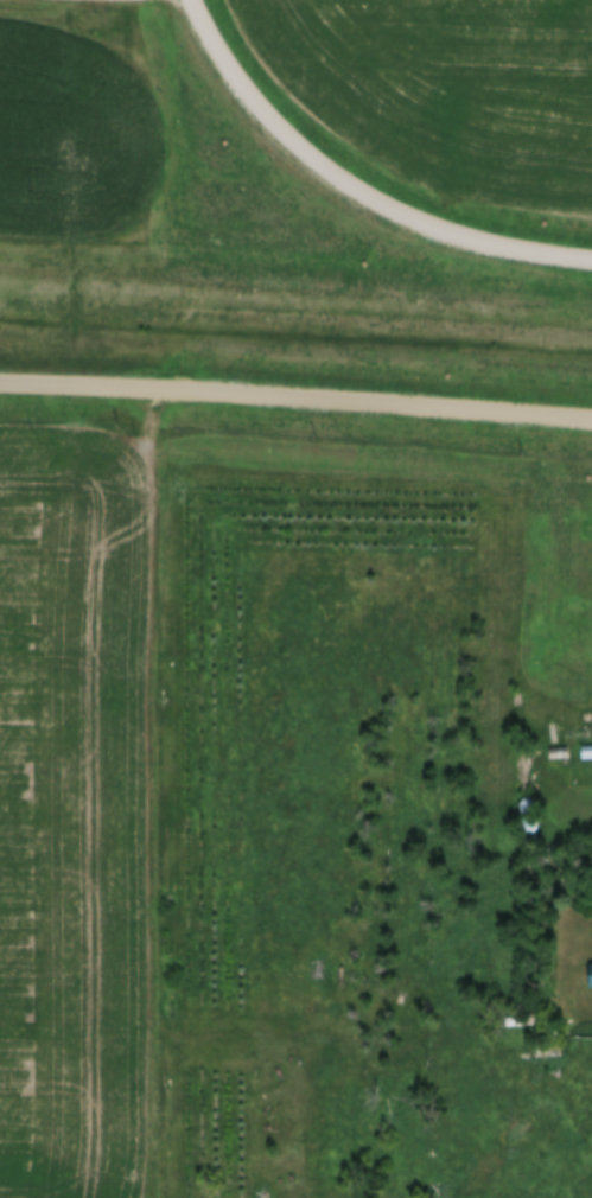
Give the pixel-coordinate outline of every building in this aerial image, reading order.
[(578,739),(591,738),(591,750),(579,751),(578,739)] [(547,740),(566,739),(566,750),(548,751),(547,740)] [(526,826),(530,823),(533,820),(533,815),(530,811),(526,809),(521,811),(518,815),(518,820),(521,823),(526,826)] [(543,854),(548,853),(552,848),(552,843),(548,840),(543,839),(539,840),(536,843),(536,848),(539,853),(543,854)] [(584,956),(591,956),(591,982),(584,982),(584,956)]
